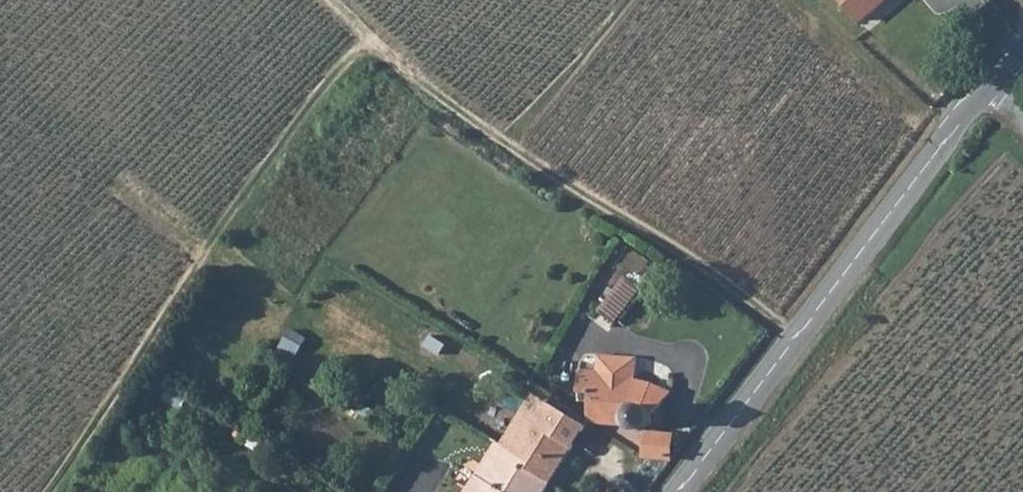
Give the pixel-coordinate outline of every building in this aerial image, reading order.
[(860,21),(884,0),(842,0),(860,21)] [(603,312),(619,324),(645,290),(629,278),(603,312)] [(294,363),(306,336),(290,329),(277,355),(294,363)] [(600,370),(581,368),(581,387),(594,388),(592,414),(593,417),(596,418),(635,423),(640,426),(646,428),(652,429),(658,423),(675,389),(637,378),(638,372),(637,372),(638,354),(601,352),(600,370)] [(536,458),(532,466),(555,480),(564,465),(590,425),(549,398),(531,429),(525,426),(514,445),(536,458)] [(649,452),(674,457),(676,453),(679,432),(652,429),(649,452)] [(514,445),(500,437),(467,491),(547,491),(555,480),(532,466),(536,458),(514,445)]
